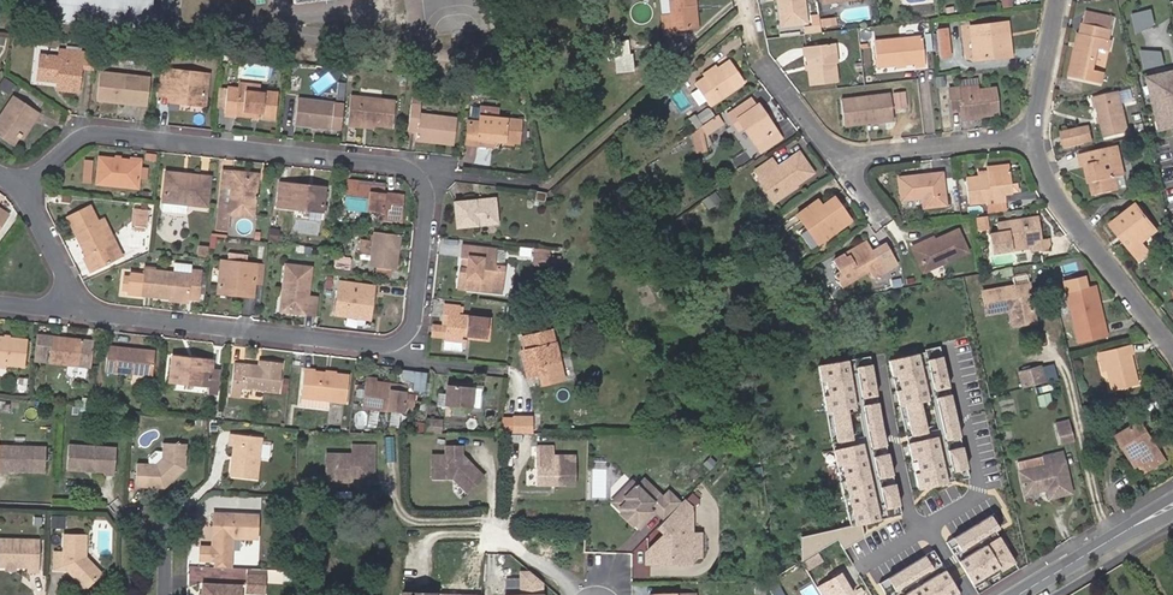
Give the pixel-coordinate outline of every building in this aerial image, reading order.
[(150,0),(39,0),(37,7),(55,9),(53,17),(147,28),(150,0)] [(693,27),(690,3),(694,3),(693,0),(669,0),(671,16),(660,16),(662,35),(673,33),(673,30),(693,27)] [(780,27),(804,24),(801,0),(777,0),(780,27)] [(1151,10),(1132,15),(1137,34),(1155,23),(1151,10)] [(1088,12),(1085,26),(1112,31),(1115,18),(1088,12)] [(835,17),(820,18),(821,26),(836,25),(835,17)] [(1002,38),(1007,37),(1006,25),(968,29),(971,62),(992,59),(993,61),(1009,60),(1008,49),(1004,49),(1002,38)] [(1099,84),(1102,73),(1095,72),(1099,51),(1111,53),(1113,42),(1110,41),(1112,31),(1085,26),(1082,36),(1081,35),(1072,78),(1099,84)] [(803,28),(804,35),(814,34),(813,27),(803,28)] [(934,32),(937,58),(948,58),(945,31),(934,32)] [(900,63),(900,65),(911,64),(912,68),(922,67),(919,38),(871,43),(873,67),(895,65),(895,63),(900,63)] [(623,40),(612,42),(614,54),(625,53),(623,40)] [(805,66),(806,71),(808,86),(834,83),(832,64),(834,63),(831,44),(803,48),(804,57),(805,66)] [(58,78),(58,82),(57,88),(77,91),(81,51),(59,49),(59,56),(40,54),(37,79),(54,81),(55,78),(58,78)] [(1095,72),(1102,73),(1104,64),(1109,64),(1111,53),(1099,51),(1095,72)] [(1161,52),(1141,51),(1145,69),(1165,65),(1161,52)] [(718,75),(705,84),(695,91),(709,110),(744,87),(730,67),(718,75)] [(203,101),(206,74),(163,69),(161,92),(170,93),(169,98),(168,102),(179,103),(179,99),(203,101)] [(703,81),(705,84),(718,75),(717,72),(703,81)] [(139,101),(138,104),(147,105),(150,79),(101,73),(98,100),(125,103),(125,99),(139,101)] [(1148,79),(1160,131),(1172,128),(1172,73),(1148,79)] [(210,75),(206,74),(203,101),(179,99),(179,103),(205,106),(210,75)] [(239,90),(258,92),(258,83),(240,81),(239,90)] [(997,117),(993,90),(974,92),(973,82),(956,84),(956,90),(946,91),(949,114),(959,113),(960,121),(978,119),(997,117)] [(239,90),(228,88),(225,113),(275,119),(278,94),(258,92),(239,90)] [(1129,132),(1120,92),(1097,97),(1106,137),(1129,132)] [(413,95),(411,104),(420,105),(420,95),(413,95)] [(32,122),(38,113),(13,96),(0,116),(0,137),(11,144),(16,137),(28,119),(32,122)] [(360,123),(375,125),(394,126),(396,101),(352,96),(349,125),(359,126),(360,123)] [(839,101),(841,127),(890,121),(887,96),(839,101)] [(343,102),(296,98),(294,122),(340,128),(343,102)] [(416,139),(454,143),(456,118),(419,114),(420,105),(411,104),(408,130),(416,131),(416,139)] [(737,125),(755,150),(773,138),(761,121),(763,120),(757,110),(754,112),(750,105),(727,120),(732,128),(737,125)] [(698,122),(703,129),(710,125),(714,122),(708,114),(698,122)] [(480,139),(494,140),(520,142),(521,120),(481,117),(481,121),(480,125),(468,124),(467,144),(479,145),(480,139)] [(21,140),(32,122),(28,119),(16,137),(21,140)] [(710,125),(702,131),(707,137),(721,127),(716,120),(714,122),(710,125)] [(1065,148),(1083,144),(1089,142),(1087,134),(1081,135),(1080,129),(1062,133),(1065,148)] [(773,138),(755,150),(758,155),(779,141),(776,136),(773,138)] [(1086,166),(1088,177),(1095,176),(1096,182),(1093,183),(1095,196),(1120,191),(1117,178),(1125,176),(1122,157),(1119,158),(1117,148),(1081,155),(1083,166),(1086,166)] [(96,182),(98,158),(85,157),(83,181),(96,182)] [(122,160),(116,160),(101,158),(98,184),(139,188),(141,163),(131,161),(122,160)] [(778,203),(796,190),(812,178),(799,159),(777,173),(772,165),(756,176),(760,183),(762,186),(765,184),(778,203)] [(233,175),(234,171),(224,170),(222,188),(231,189),(230,201),(221,200),(218,227),(227,227),(229,213),(253,216),(255,198),(258,198),(258,195),(256,194),(255,194),(252,191),(253,177),(233,175)] [(258,174),(234,171),(233,175),(253,177),(252,191),(255,194),(256,194),(258,174)] [(982,182),(982,180),(965,182),(968,206),(985,205),(986,209),(1005,206),(1004,196),(1002,196),(1001,187),(1010,186),(1009,171),(986,174),(987,175),(988,182),(982,182)] [(164,200),(187,202),(206,205),(210,176),(187,173),(186,178),(166,176),(164,200)] [(941,175),(923,177),(923,180),(917,180),(917,178),(897,180),(900,203),(921,201),(923,210),(945,208),(941,175)] [(402,193),(385,191),(385,181),(358,179),(357,184),(347,183),(345,207),(383,211),(383,214),(384,214),(401,215),(402,215),(403,199),(401,199),(402,193)] [(278,204),(286,205),(323,209),(325,186),(313,184),(313,187),(304,186),(305,184),(288,182),(287,189),(280,188),(278,204)] [(798,193),(796,190),(778,203),(765,184),(762,186),(760,183),(757,185),(775,210),(798,193)] [(1002,196),(1004,196),(1011,195),(1010,186),(1001,187),(1002,196)] [(231,189),(222,188),(221,200),(230,201),(231,189)] [(544,193),(534,191),(533,200),(542,202),(544,193)] [(497,196),(482,198),(482,200),(477,201),(477,199),(457,201),(460,224),(500,222),(497,196)] [(186,212),(187,202),(164,200),(163,209),(186,212)] [(95,202),(89,205),(98,221),(104,218),(95,202)] [(807,233),(817,247),(849,225),(842,215),(838,219),(835,214),(839,211),(832,202),(821,210),(816,204),(795,218),(807,233)] [(89,253),(87,255),(84,256),(92,270),(110,261),(103,248),(110,243),(104,233),(110,230),(104,218),(98,221),(89,205),(66,216),(78,238),(80,236),(89,253)] [(148,208),(136,207),(135,223),(146,225),(148,208)] [(1114,227),(1122,237),(1124,235),(1129,239),(1126,242),(1142,263),(1152,256),(1144,245),(1159,233),(1140,207),(1114,227)] [(993,256),(1013,253),(1013,247),(1031,244),(1032,249),(1033,253),(1053,250),(1051,239),(1042,241),(1038,218),(1022,221),(1022,224),(1008,226),(1008,223),(996,225),(998,236),(990,238),(993,256)] [(986,231),(984,219),(978,220),(979,231),(986,231)] [(110,230),(104,233),(110,243),(116,240),(110,230)] [(399,232),(373,230),(372,239),(372,251),(370,265),(396,267),(399,232)] [(811,252),(817,247),(807,233),(800,238),(811,252)] [(959,234),(935,244),(932,245),(931,243),(911,251),(923,276),(969,256),(959,234)] [(78,238),(87,255),(89,253),(80,236),(78,238)] [(372,251),(372,239),(360,238),(359,250),(372,251)] [(469,266),(462,266),(460,285),(503,290),(505,265),(495,263),(497,247),(465,243),(463,254),(471,255),(469,266)] [(1013,247),(1013,253),(1032,249),(1031,244),(1013,247)] [(838,276),(833,279),(840,291),(867,275),(872,283),(883,276),(866,245),(846,256),(848,260),(844,262),(842,258),(831,264),(838,276)] [(197,254),(207,255),(208,247),(198,246),(197,254)] [(552,254),(532,251),(531,263),(551,265),(552,254)] [(463,254),(462,266),(469,266),(471,255),(463,254)] [(349,271),(349,267),(350,259),(335,257),(334,266),(335,270),(349,271)] [(190,295),(199,296),(202,270),(193,269),(192,274),(191,273),(192,262),(175,261),(173,272),(157,270),(157,271),(147,270),(144,293),(154,294),(154,295),(172,297),(190,299),(190,298),(190,295)] [(244,291),(244,294),(253,295),(256,264),(223,261),(222,269),(221,285),(220,291),(230,293),(230,289),(244,291)] [(305,309),(305,311),(315,313),(317,295),(308,294),(311,266),(287,263),(284,288),(287,291),(285,307),(305,309)] [(826,267),(833,279),(838,276),(831,264),(826,267)] [(221,285),(222,269),(213,268),(211,284),(221,285)] [(340,280),(336,314),(371,318),(375,284),(340,280)] [(899,282),(888,284),(890,293),(901,291),(899,282)] [(281,309),(305,311),(305,309),(285,307),(287,291),(284,288),(281,309)] [(1008,314),(1009,321),(1031,318),(1026,288),(981,296),(985,318),(1008,314)] [(1068,297),(1079,345),(1107,338),(1105,326),(1101,327),(1094,292),(1068,297)] [(447,334),(447,336),(468,337),(468,335),(469,332),(475,332),(475,336),(498,337),(500,317),(461,313),(462,303),(446,301),(445,311),(444,320),(448,321),(447,331),(447,334)] [(1009,321),(1011,331),(1033,327),(1031,318),(1009,321)] [(447,331),(448,323),(436,322),(435,332),(447,334),(447,331)] [(566,381),(554,328),(523,335),(526,348),(529,365),(527,366),(529,376),(538,374),(540,387),(566,381)] [(94,366),(97,340),(39,333),(37,352),(49,353),(50,346),(55,347),(54,361),(94,366)] [(30,340),(12,338),(7,338),(0,337),(0,363),(8,363),(27,366),(30,340)] [(110,344),(109,370),(136,372),(135,381),(153,383),(155,374),(157,349),(110,344)] [(1104,352),(1108,370),(1111,392),(1138,385),(1132,358),(1135,357),(1132,345),(1104,352)] [(206,357),(197,356),(197,359),(186,358),(187,354),(175,353),(172,379),(202,382),(201,390),(211,391),(213,366),(206,364),(206,357)] [(919,354),(888,360),(891,375),(897,374),(900,388),(895,389),(899,407),(904,406),(910,435),(926,432),(920,401),(928,399),(919,354)] [(264,363),(262,362),(237,359),(235,377),(233,392),(242,393),(242,383),(282,388),(285,365),(282,365),(283,358),(265,356),(264,363)] [(943,356),(927,359),(933,392),(950,389),(943,356)] [(1025,388),(1061,377),(1055,360),(1020,372),(1025,388)] [(848,361),(817,366),(819,381),(825,380),(827,395),(822,396),(825,414),(831,413),(835,442),(851,440),(846,409),(855,407),(848,361)] [(871,363),(855,366),(861,399),(878,396),(871,363)] [(67,365),(67,373),(78,374),(78,371),(87,371),(87,366),(67,365)] [(317,368),(307,367),(303,401),(314,402),(315,393),(332,395),(349,397),(351,372),(337,370),(335,370),(329,369),(317,368)] [(406,378),(417,379),(415,390),(427,392),(430,371),(407,369),(406,378)] [(368,373),(368,378),(393,381),(393,385),(408,387),(409,381),(378,376),(378,374),(368,373)] [(393,381),(368,378),(365,403),(406,408),(407,402),(408,390),(408,387),(393,385),(393,381)] [(477,384),(450,381),(448,402),(474,404),(477,384)] [(77,389),(68,388),(68,399),(76,400),(77,389)] [(408,390),(407,402),(416,403),(417,391),(408,390)] [(332,395),(315,393),(314,402),(331,404),(332,395)] [(951,395),(935,398),(943,442),(959,439),(951,395)] [(878,403),(863,406),(872,449),(887,446),(878,403)] [(1025,411),(1029,426),(1042,422),(1039,407),(1025,411)] [(516,428),(516,412),(504,412),(503,428),(516,428)] [(516,412),(516,428),(533,428),(533,412),(516,412)] [(1133,454),(1139,465),(1144,473),(1164,462),(1141,424),(1118,437),(1130,456),(1133,454)] [(231,439),(235,439),(232,469),(260,471),(264,430),(232,427),(231,439)] [(1074,446),(1070,427),(1056,430),(1060,449),(1074,446)] [(139,437),(139,456),(138,480),(168,482),(189,462),(189,437),(165,436),(165,445),(165,451),(158,457),(151,456),(148,456),(148,438),(139,437)] [(937,436),(907,443),(917,490),(947,483),(937,436)] [(356,437),(356,447),(332,447),(331,471),(377,472),(378,437),(356,437)] [(452,472),(467,488),(486,470),(463,448),(464,438),(444,437),(444,446),(430,446),(430,471),(452,472)] [(535,480),(576,481),(576,450),(554,449),(554,440),(536,439),(535,480)] [(48,468),(49,445),(1,443),(0,465),(0,469),(11,469),(11,467),(48,468)] [(72,443),(70,467),(107,469),(107,471),(118,472),(119,445),(72,443)] [(862,444),(833,451),(836,466),(841,465),(855,525),(880,519),(862,444)] [(151,450),(151,456),(158,457),(165,451),(165,445),(158,445),(151,450)] [(964,446),(948,449),(953,472),(968,469),(964,446)] [(889,453),(873,456),(877,479),(893,476),(889,453)] [(1136,467),(1139,465),(1133,454),(1130,456),(1136,467)] [(1016,476),(1021,498),(1044,494),(1046,502),(1068,498),(1059,458),(1041,463),(1043,469),(1016,476)] [(1043,469),(1041,463),(1015,469),(1016,476),(1043,469)] [(664,516),(680,499),(668,488),(662,494),(644,477),(637,483),(631,478),(620,490),(626,496),(618,504),(637,522),(650,508),(653,510),(655,507),(664,516)] [(895,482),(879,485),(883,508),(899,506),(895,482)] [(641,553),(641,565),(692,565),(692,560),(692,533),(692,499),(686,493),(680,499),(664,516),(656,525),(662,531),(641,553)] [(220,527),(217,531),(217,540),(220,546),(235,546),(235,531),(262,531),(263,507),(218,507),(217,522),(220,521),(220,527)] [(45,513),(36,513),(36,523),(45,523),(45,513)] [(65,513),(54,513),(54,526),(65,526),(65,513)] [(990,514),(953,537),(961,551),(999,528),(990,514)] [(662,531),(656,525),(641,540),(641,553),(662,531)] [(81,570),(81,573),(90,583),(106,568),(98,560),(94,560),(90,555),(91,552),(91,532),(68,531),(68,549),(61,549),(61,567),(75,567),(78,567),(81,570)] [(692,533),(692,560),(703,560),(703,533),(692,533)] [(999,537),(959,561),(972,583),(998,568),(1000,571),(1014,563),(999,537)] [(2,538),(1,565),(12,565),(20,565),(32,566),(32,571),(43,570),(44,539),(2,538)] [(94,560),(98,560),(91,552),(90,555),(94,560)] [(924,555),(886,578),(895,592),(932,570),(924,555)] [(251,586),(270,586),(270,568),(252,568),(251,586)] [(901,594),(953,594),(958,592),(943,569),(901,594)] [(520,594),(538,594),(537,581),(528,574),(519,574),(520,594)] [(208,587),(212,590),(211,594),(247,594),(247,577),(208,576),(208,587)]
